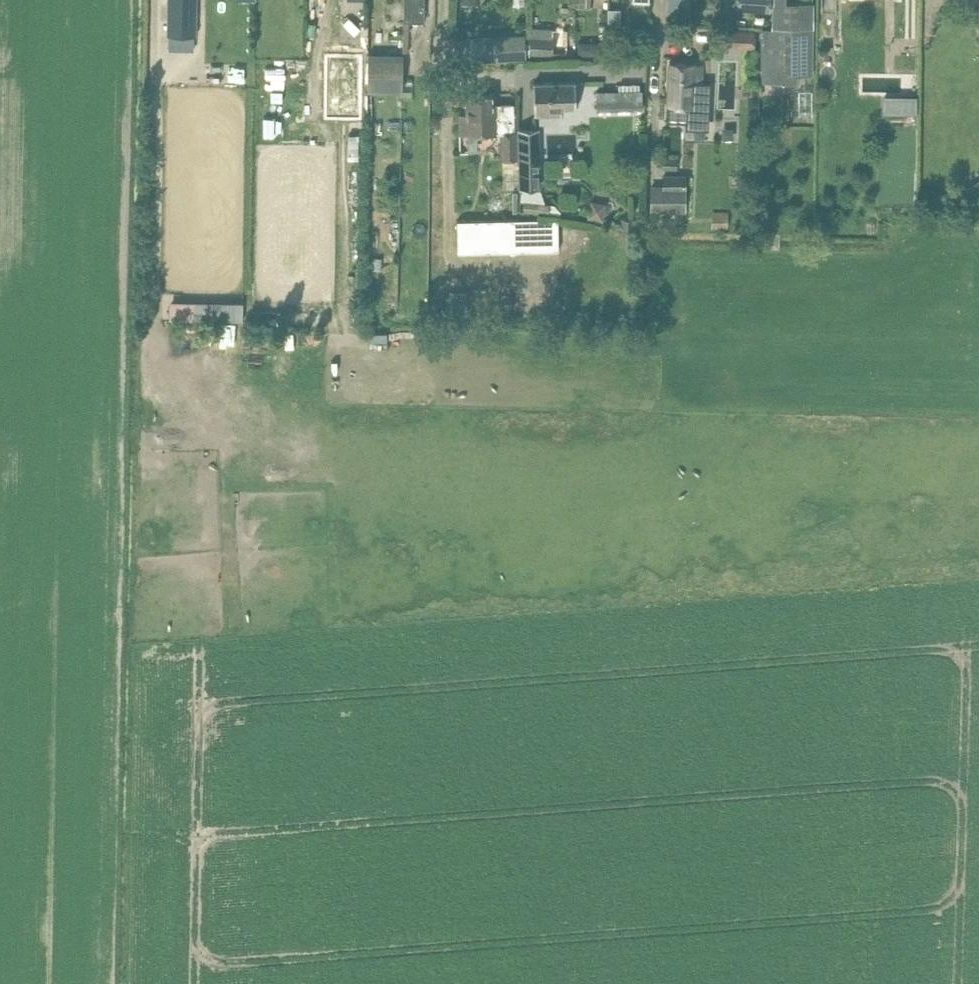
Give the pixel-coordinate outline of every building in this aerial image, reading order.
[(167,35),(196,35),(197,0),(167,0),(167,35)] [(404,21),(424,21),(424,0),(404,0),(404,21)] [(693,0),(671,0),(671,10),(693,10),(693,0)] [(736,7),(770,10),(770,0),(736,0),(736,7)] [(761,49),(762,81),(796,81),(796,74),(812,74),(812,0),(775,0),(775,4),(773,4),(774,29),(761,29),(761,49)] [(730,29),(729,45),(753,46),(754,30),(730,29)] [(495,35),(460,38),(461,43),(462,58),(491,56),(497,56),(525,54),(523,34),(495,35)] [(530,36),(529,53),(551,55),(552,37),(530,36)] [(402,89),(402,56),(369,56),(368,88),(402,89)] [(667,104),(667,121),(709,123),(711,81),(702,81),(703,63),(693,63),(689,63),(669,62),(667,104)] [(358,108),(360,70),(343,69),(341,107),(358,108)] [(576,105),(576,101),(575,81),(533,82),(534,114),(561,113),(561,106),(576,105)] [(600,107),(647,105),(646,84),(599,86),(600,107)] [(466,113),(459,113),(459,133),(495,133),(495,131),(499,131),(500,159),(502,159),(518,158),(517,131),(512,131),(511,103),(495,103),(494,92),(466,93),(466,113)] [(352,137),(363,138),(364,114),(353,113),(352,137)] [(539,128),(517,129),(517,131),(518,158),(520,187),(541,186),(539,128)] [(661,184),(649,185),(650,211),(686,211),(685,174),(661,174),(661,184)] [(556,217),(457,220),(459,253),(557,250),(556,217)] [(172,319),(247,322),(248,300),(196,298),(196,308),(172,307),(172,319)] [(243,343),(243,328),(219,328),(219,344),(243,343)]
